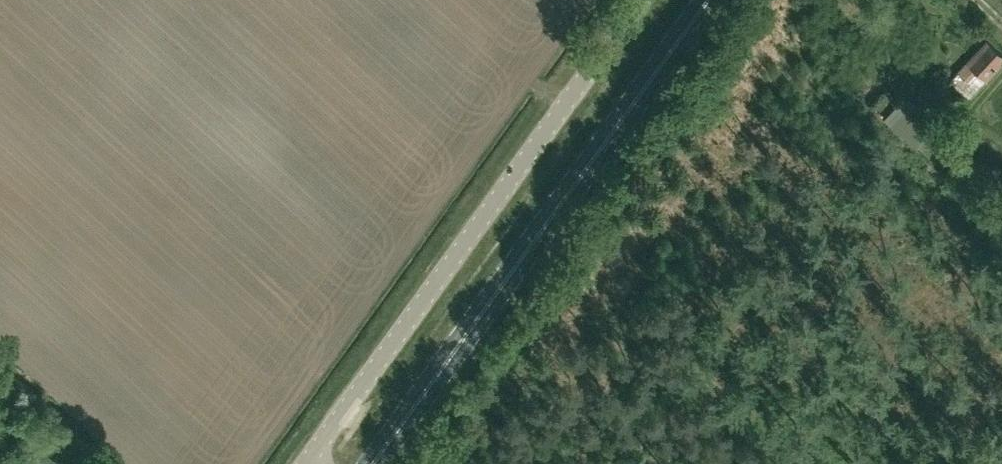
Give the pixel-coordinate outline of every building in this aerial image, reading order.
[(985,78),(1001,60),(1001,56),(987,42),(968,63),(967,62),(957,73),(969,85),(979,73),(985,78)]
